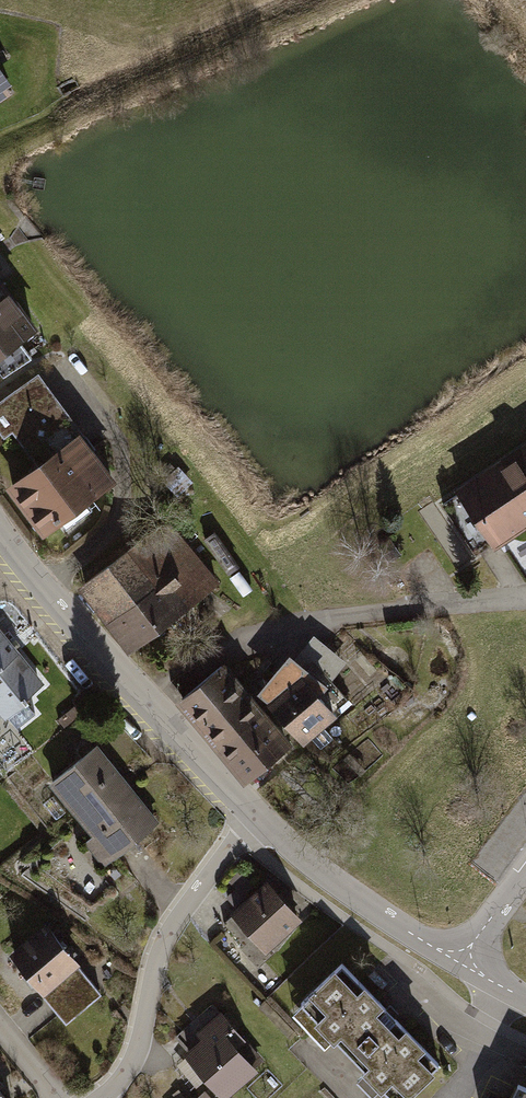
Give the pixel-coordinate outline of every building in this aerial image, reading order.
[(9,87),(0,74),(0,93),(9,87)] [(28,328),(0,288),(0,348),(28,328)] [(35,372),(0,399),(0,435),(3,439),(14,431),(37,461),(5,486),(40,533),(114,477),(35,372)] [(525,526),(525,438),(452,488),(492,548),(499,544),(525,526)] [(221,580),(170,514),(77,586),(128,652),(221,580)] [(0,628),(0,718),(44,682),(0,628)] [(226,660),(176,700),(242,782),(292,742),(226,660)] [(297,667),(262,697),(305,747),(340,718),(297,667)] [(79,842),(99,866),(154,820),(91,743),(41,783),(85,837),(79,842)] [(266,956),(302,924),(266,884),(230,916),(266,956)] [(61,1021),(96,994),(42,922),(7,949),(61,1021)] [(326,1044),(336,1034),(398,1097),(406,1097),(436,1069),(417,1050),(423,1044),(405,1025),(396,1033),(374,1010),(381,1002),(362,983),(356,988),(336,967),(292,1009),(326,1044)] [(236,1031),(217,1008),(191,1030),(196,1035),(181,1048),(221,1097),(255,1069),(229,1037),(236,1031)] [(515,1081),(507,1097),(525,1097),(525,1086),(515,1081)] [(0,1087),(0,1097),(9,1097),(0,1087)]
